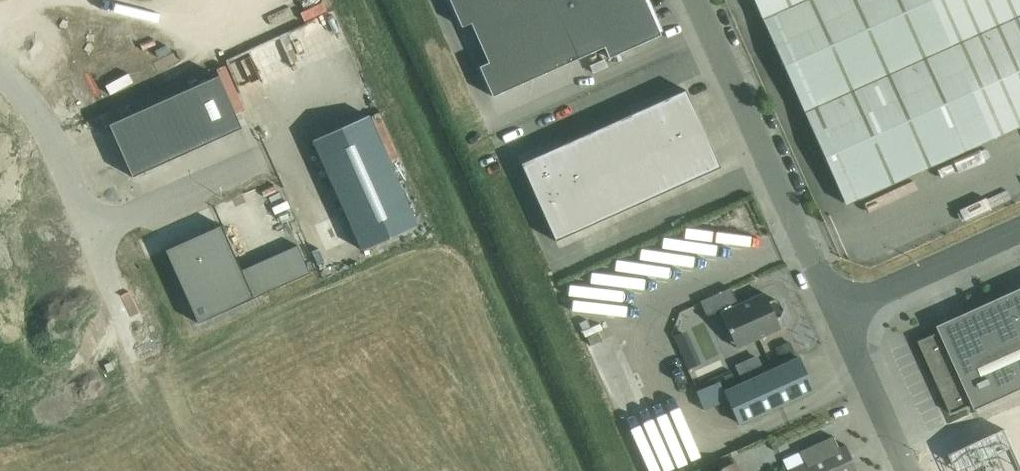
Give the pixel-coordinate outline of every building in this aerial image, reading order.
[(645,0),(450,0),(454,10),(462,27),(466,25),(471,23),(478,40),(481,47),(488,62),(488,63),(484,64),(479,67),(486,81),(492,96),(534,78),(604,47),(609,58),(661,35),(645,0)] [(763,19),(845,204),(1019,125),(1019,0),(806,0),(763,19)] [(242,128),(218,75),(109,124),(132,177),(242,128)] [(686,90),(521,164),(556,241),(721,167),(686,90)] [(362,250),(417,225),(368,116),(313,140),(362,250)] [(165,250),(171,262),(179,282),(198,323),(310,273),(298,245),(242,270),(221,225),(165,250)] [(730,288),(700,301),(707,316),(720,310),(736,348),(780,328),(776,319),(782,317),(784,310),(781,302),(774,299),(768,302),(764,293),(738,305),(730,288)] [(941,331),(919,341),(952,414),(974,404),(976,410),(1019,390),(1019,288),(939,325),(941,331)] [(602,341),(598,332),(587,337),(591,346),(602,341)] [(686,332),(675,337),(680,348),(691,344),(686,332)] [(791,342),(776,348),(782,360),(796,353),(791,342)] [(736,366),(743,380),(765,370),(758,356),(736,366)] [(724,391),(739,424),(814,390),(799,357),(724,391)] [(732,373),(724,377),(727,384),(735,381),(732,373)] [(704,387),(696,391),(699,399),(707,395),(704,387)] [(720,390),(700,399),(703,407),(724,398),(720,390)] [(950,454),(958,470),(1019,470),(1019,436),(1014,438),(1014,439),(1010,441),(1005,429),(950,454)] [(789,470),(787,470),(857,470),(846,445),(838,448),(834,438),(785,460),(789,470)] [(735,463),(717,470),(739,470),(735,463)]
